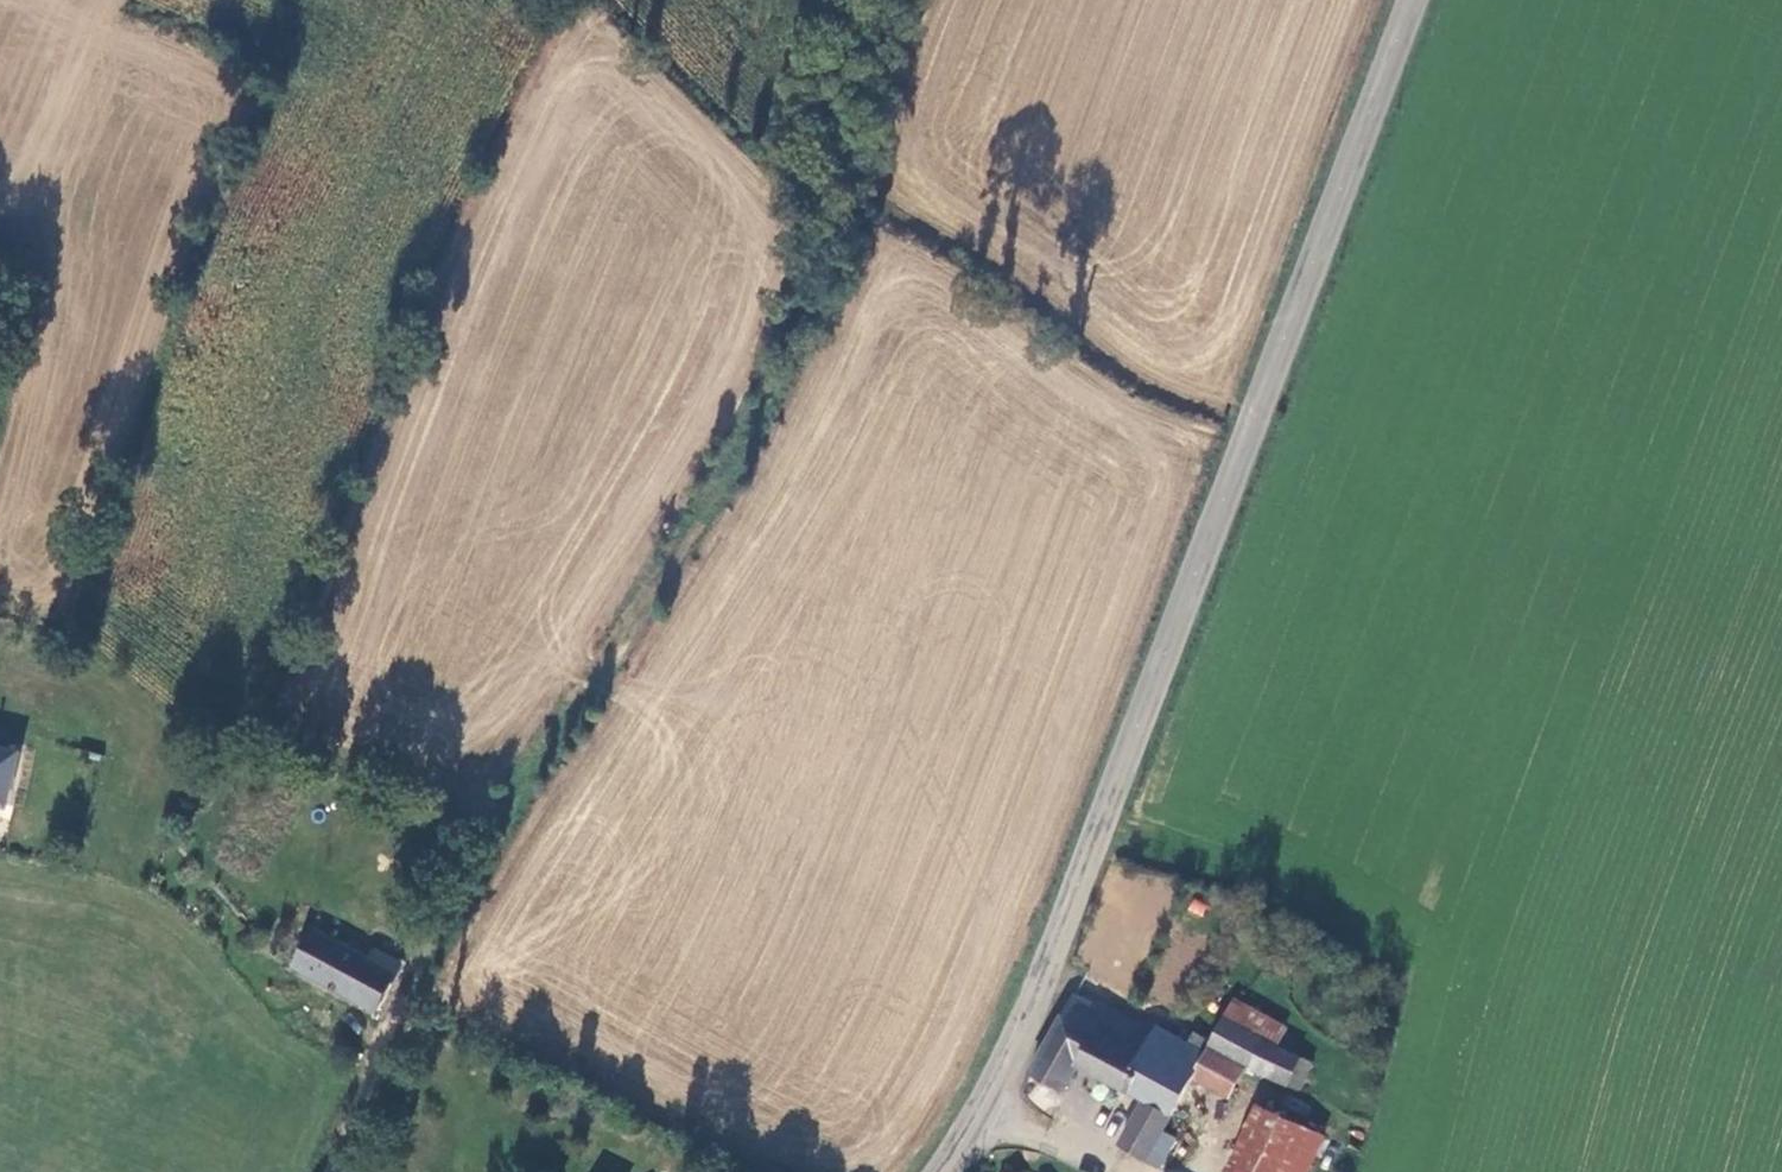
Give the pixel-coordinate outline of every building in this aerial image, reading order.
[(0,745),(0,801),(9,803),(21,750),(0,745)] [(288,956),(388,1015),(405,988),(390,978),(396,967),(325,929),(316,945),(298,936),(288,956)] [(1267,1001),(1253,1024),(1290,1046),(1303,1052),(1317,1029),(1267,1001)] [(1096,1003),(1048,1080),(1081,1100),(1099,1072),(1159,1107),(1139,1149),(1178,1171),(1179,1171),(1193,1142),(1182,1137),(1215,1082),(1231,1049),(1211,1039),(1203,1051),(1170,1032),(1163,1042),(1096,1003)] [(1248,1020),(1231,1049),(1215,1082),(1248,1104),(1270,1067),(1277,1070),(1290,1046),(1253,1024),(1248,1020)] [(1290,1046),(1277,1070),(1283,1074),(1282,1076),(1324,1098),(1338,1073),(1303,1052),(1290,1046)] [(1344,1150),(1293,1123),(1266,1171),(1333,1171),(1344,1150)]
